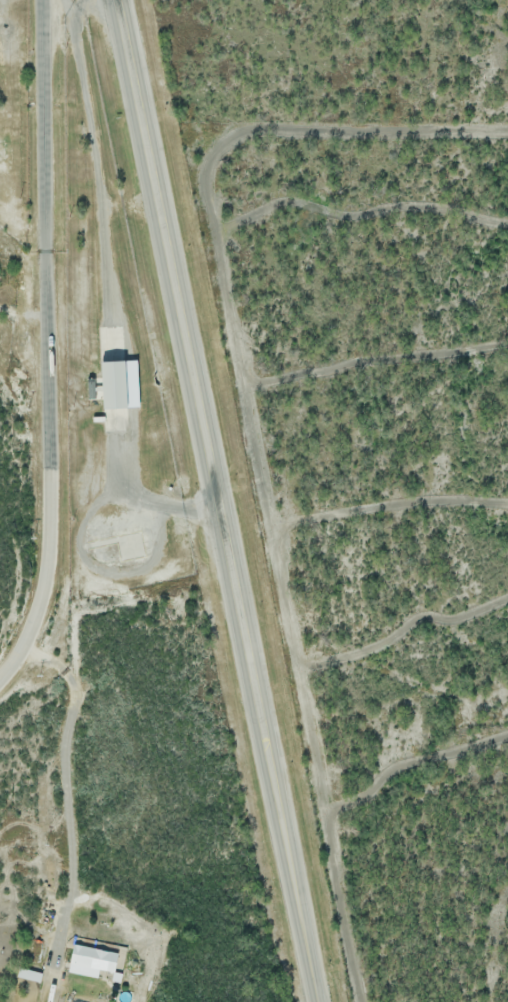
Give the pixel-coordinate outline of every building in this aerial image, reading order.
[(140,406),(104,408),(101,360),(138,359),(140,406)] [(93,979),(65,972),(71,945),(114,955),(110,974),(95,970),(93,979)]
